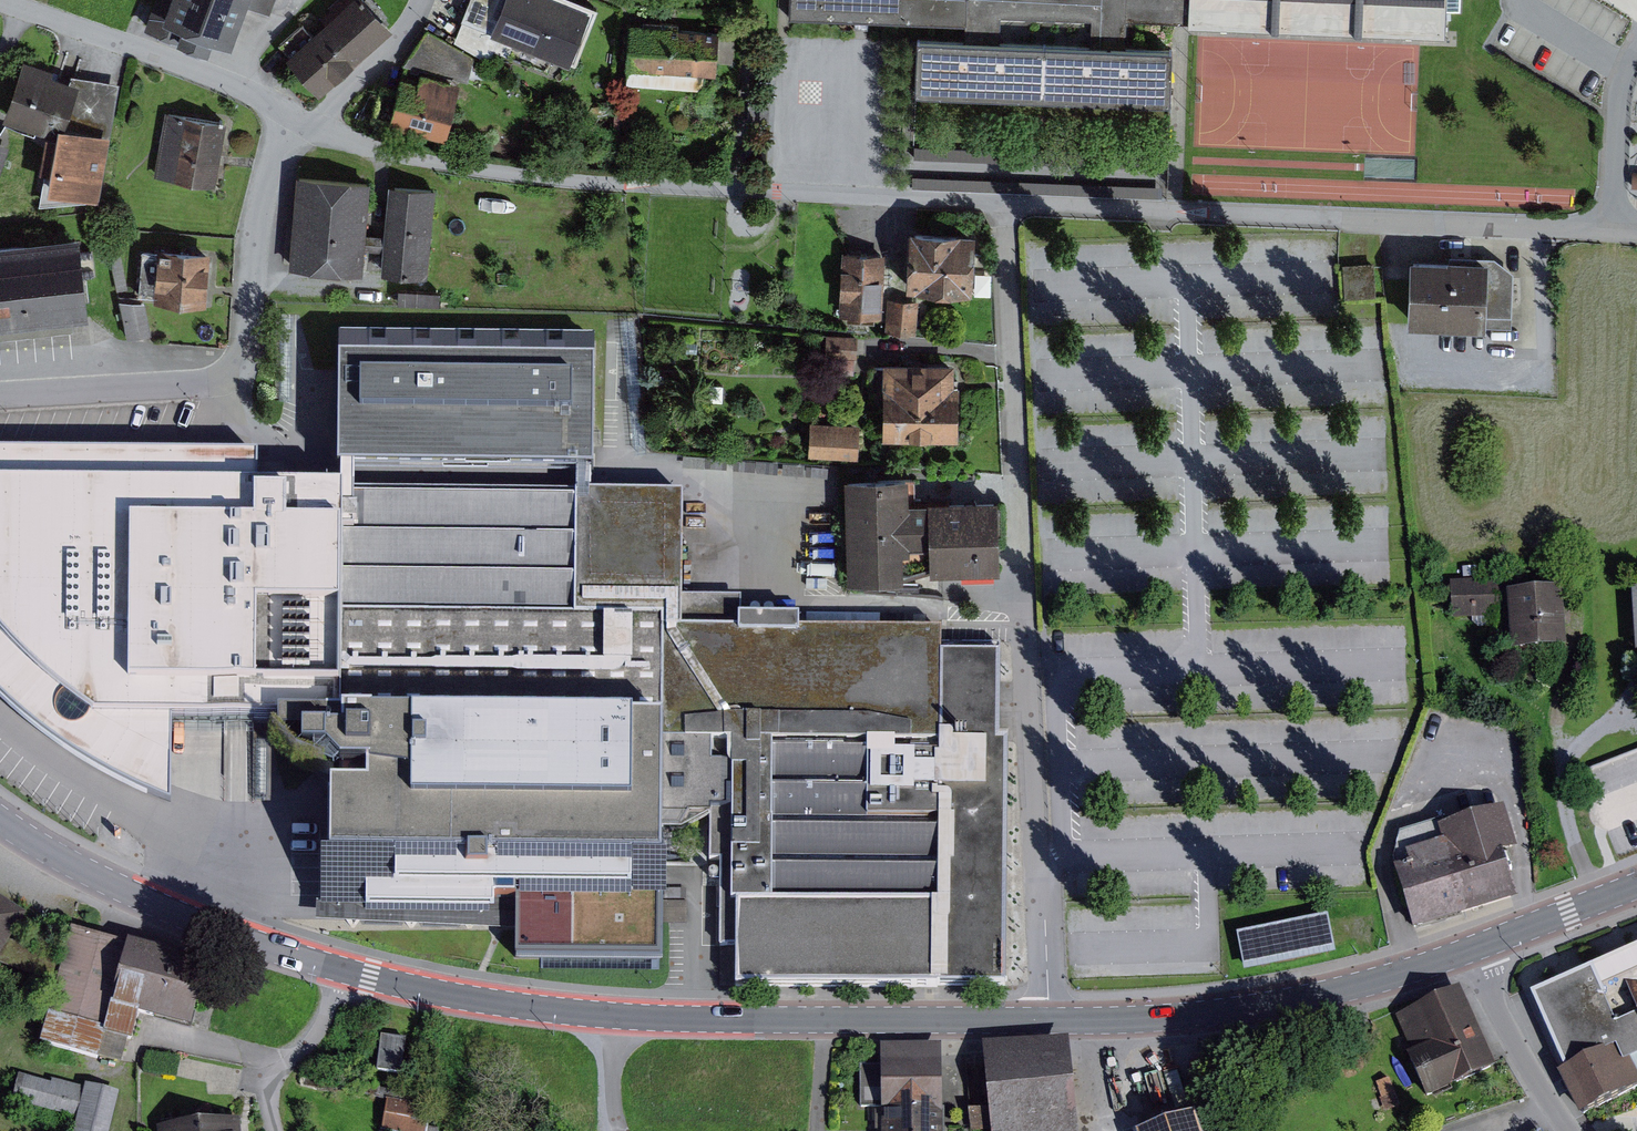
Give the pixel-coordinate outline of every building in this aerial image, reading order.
[(280,0),(161,0),(151,26),(213,48),(218,35),(239,42),(253,4),(275,12),(280,0)] [(292,58),(323,92),(397,25),(374,0),(358,0),(319,36),(307,23),(287,42),(297,53),(292,58)] [(576,61),(596,11),(569,0),(514,0),(501,31),(576,61)] [(797,19),(972,29),(1007,32),(1008,16),(1102,22),(1102,37),(1131,39),(1132,21),(1194,26),(1453,38),(1455,0),(798,0),(797,19)] [(638,20),(634,67),(725,75),(729,27),(638,20)] [(928,93),(1181,105),(1184,50),(930,38),(928,93)] [(125,82),(79,73),(31,57),(10,119),(61,136),(43,202),(106,201),(117,135),(125,82)] [(407,76),(396,125),(454,139),(469,79),(428,70),(425,80),(407,76)] [(233,123),(171,112),(159,175),(221,187),(233,123)] [(0,141),(0,192),(15,146),(0,141)] [(920,158),(1170,168),(1170,155),(921,145),(920,158)] [(371,275),(375,181),(303,176),(297,270),(371,275)] [(430,278),(440,192),(400,184),(396,277),(430,278)] [(989,232),(917,228),(915,290),(986,293),(989,232)] [(0,244),(0,325),(95,315),(86,234),(0,244)] [(154,305),(217,303),(215,247),(146,250),(148,298),(129,298),(131,337),(155,336),(154,305)] [(848,251),(845,315),(891,317),(893,297),(895,254),(848,251)] [(1489,263),(1419,260),(1417,320),(1487,322),(1488,306),(1515,307),(1516,275),(1489,274),(1489,263)] [(893,297),(891,332),(924,334),(927,299),(893,297)] [(0,455),(0,689),(43,729),(107,776),(175,806),(176,724),(341,721),(327,911),(524,921),(524,957),(669,961),(670,743),(718,745),(716,862),(727,862),(727,942),(743,940),(743,984),(1016,982),(1019,745),(1007,746),(1008,650),(953,648),(953,637),(750,633),(749,600),(694,601),(692,499),(606,498),(603,337),(348,330),(349,491),(266,490),(265,457),(0,455)] [(833,333),(831,356),(863,358),(865,335),(833,333)] [(891,363),(892,438),(966,438),(966,362),(891,363)] [(818,421),(816,455),(865,457),(867,423),(818,421)] [(853,478),(856,582),(914,581),(914,552),(939,552),(939,574),(1010,572),(1008,498),(918,500),(917,476),(853,478)] [(1573,590),(1524,593),(1523,576),(1459,581),(1462,619),(1519,615),(1521,652),(1576,649),(1573,590)] [(1592,791),(1623,783),(1616,760),(1586,768),(1592,791)] [(1517,808),(1447,829),(1401,842),(1427,930),(1528,900),(1515,855),(1529,850),(1517,808)] [(1,965),(16,942),(33,915),(0,893),(0,966),(1,965)] [(1245,936),(1254,975),(1352,952),(1343,914),(1245,936)] [(216,967),(77,930),(69,960),(62,985),(46,1046),(105,1062),(111,1038),(137,1045),(144,1018),(198,1032),(216,967)] [(69,960),(16,942),(1,965),(62,985),(69,960)] [(1557,1002),(1587,1072),(1576,1080),(1606,1123),(1636,1099),(1636,1002),(1621,1009),(1607,977),(1557,1002)] [(1468,989),(1404,1018),(1420,1054),(1415,1056),(1435,1101),(1504,1070),(1468,989)] [(415,1039),(388,1035),(383,1073),(410,1077),(415,1039)] [(998,1108),(977,1111),(979,1130),(1086,1130),(1076,1039),(991,1048),(998,1108)] [(888,1046),(889,1066),(866,1066),(867,1108),(889,1108),(889,1113),(882,1114),(882,1130),(951,1130),(949,1045),(888,1046)] [(58,1085),(25,1075),(18,1101),(81,1119),(90,1089),(59,1080),(58,1085)] [(92,1085),(81,1130),(117,1130),(126,1093),(92,1085)] [(394,1100),(389,1130),(435,1130),(439,1107),(394,1100)] [(1160,1130),(1208,1130),(1204,1117),(1160,1130)] [(164,1127),(165,1130),(249,1130),(248,1119),(164,1127)]
